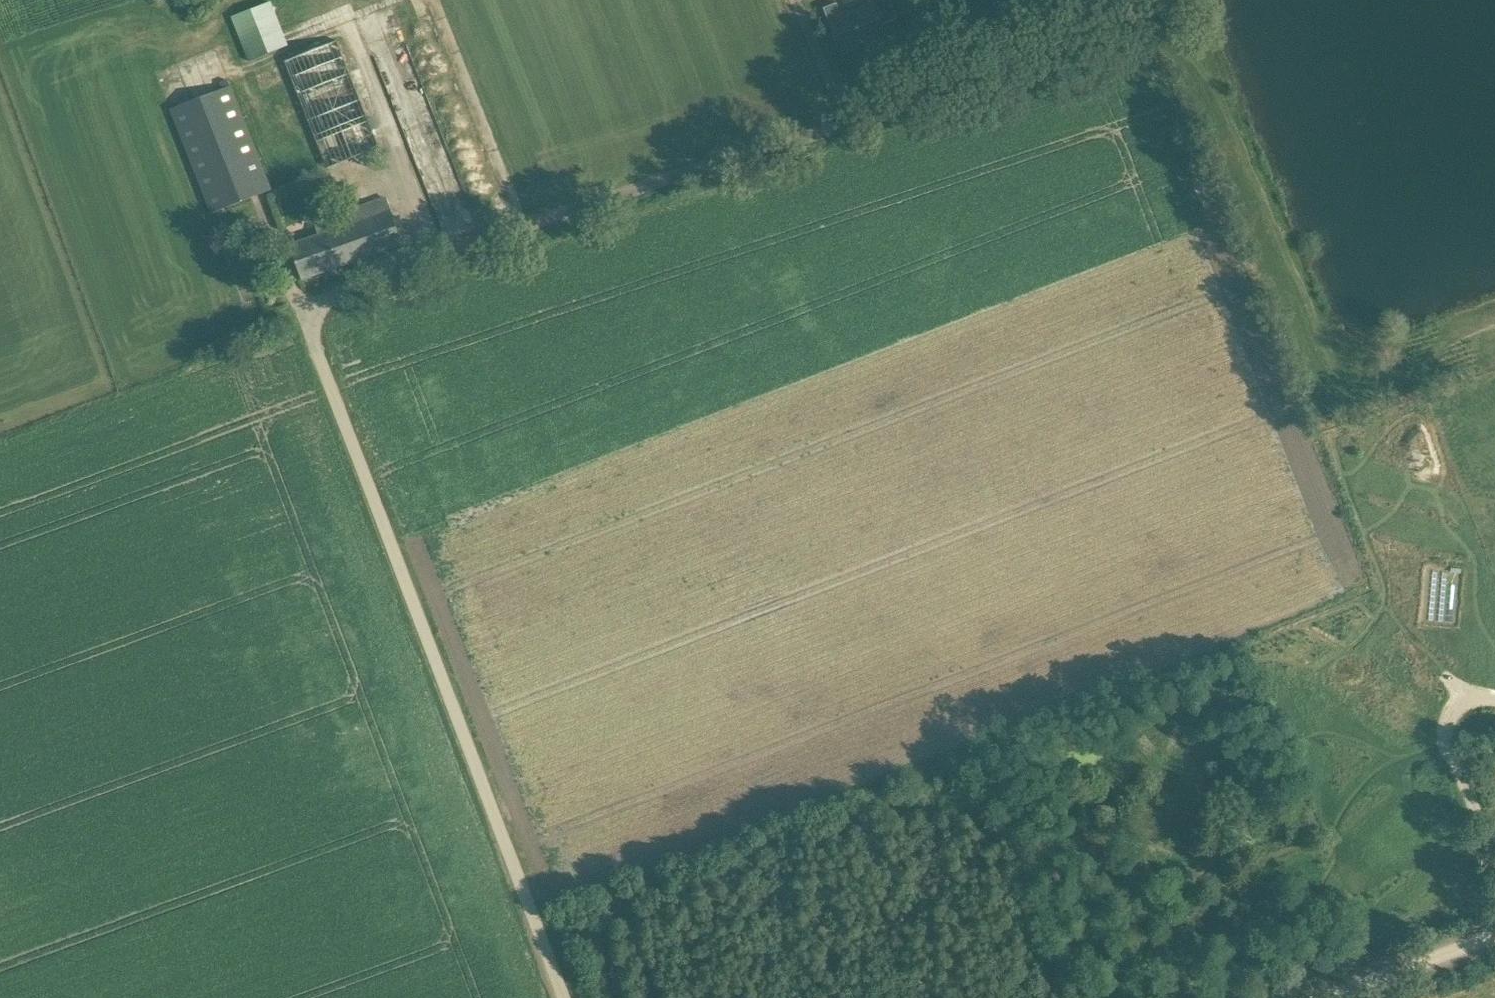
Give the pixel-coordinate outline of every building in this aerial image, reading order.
[(830,21),(835,33),(843,52),(885,35),(880,24),(897,17),(890,0),(871,0),(872,4),(842,16),(830,21)] [(836,2),(825,7),(830,21),(842,16),(836,2)] [(269,3),(233,18),(249,57),(251,60),(286,46),(269,3)] [(284,62),(327,168),(380,147),(337,41),(284,62)] [(171,109),(212,213),(272,190),(228,80),(220,83),(223,89),(171,109)] [(320,235),(290,245),(295,260),(302,279),(403,243),(393,213),(387,198),(316,223),(320,235)]
